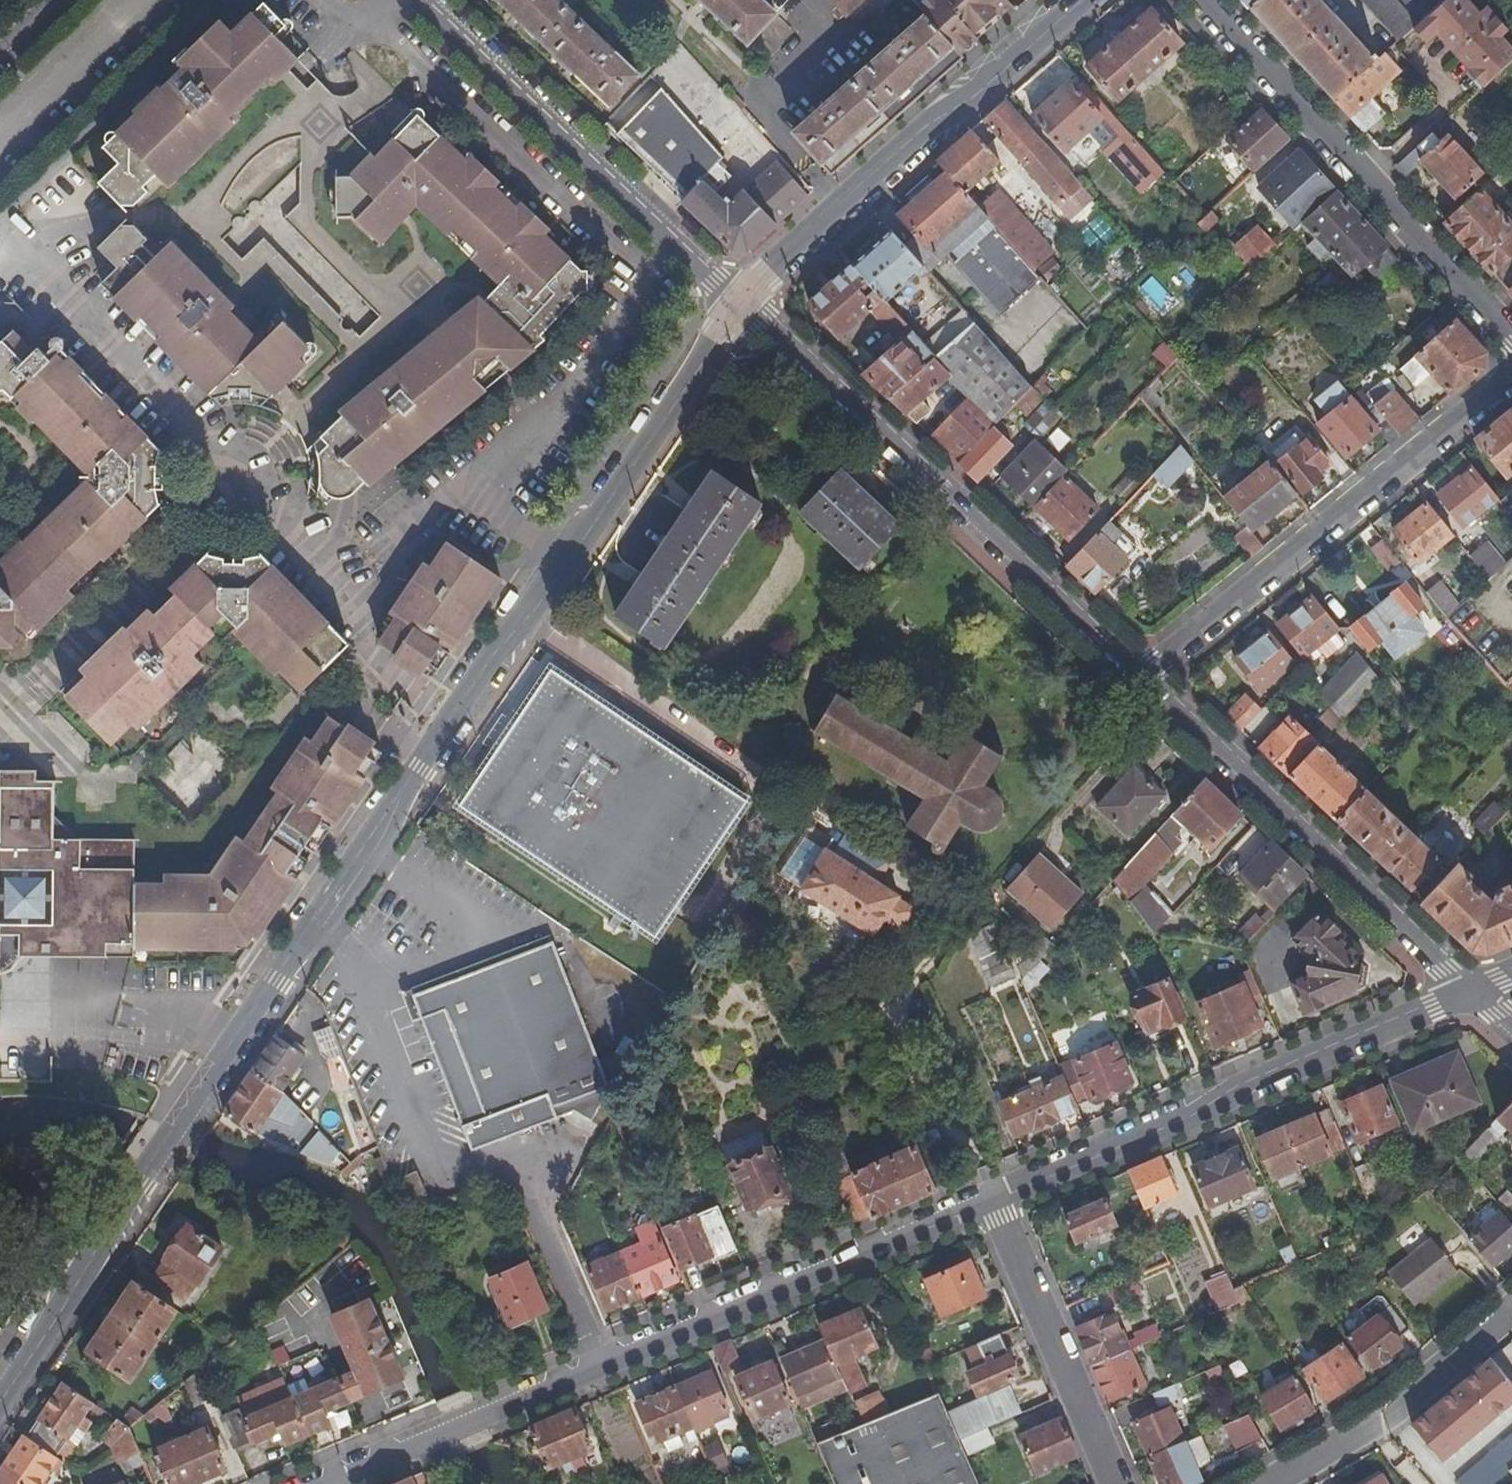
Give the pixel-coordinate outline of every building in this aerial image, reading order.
[(610,105),(638,77),(557,0),(498,0),(610,105)] [(744,54),(774,25),(750,0),(692,0),(744,54)] [(862,0),(836,0),(848,13),(862,0)] [(917,3),(927,14),(962,53),(978,38),(975,35),(1011,1),(1010,0),(921,0),(917,3)] [(1332,97),(1374,59),(1319,0),(1257,0),(1250,7),(1300,62),(1332,97)] [(1399,0),(1363,0),(1397,38),(1412,25),(1417,20),(1399,0)] [(1435,32),(1468,67),(1464,71),(1477,85),(1486,76),(1511,52),(1511,48),(1498,32),(1504,26),(1504,23),(1484,2),(1476,9),(1468,0),(1439,0),(1417,20),(1412,25),(1425,40),(1435,32)] [(123,204),(136,205),(148,192),(144,188),(159,175),(170,187),(235,125),(230,119),(274,78),(279,82),(282,79),(301,60),(279,36),(288,28),(278,17),(264,3),(232,33),(223,23),(187,57),(192,62),(170,83),(151,103),(106,146),(119,161),(100,180),(123,204)] [(1119,100),(1182,45),(1151,9),(1088,66),(1119,100)] [(927,14),(794,133),(831,176),(947,73),(965,57),(962,53),(927,14)] [(1382,52),(1374,59),(1332,97),(1360,127),(1362,130),(1383,111),(1368,94),(1396,69),(1382,52)] [(1033,115),(1065,150),(1056,156),(1072,174),(1105,145),(1145,189),(1166,172),(1160,165),(1087,84),(1078,92),(1070,83),(1033,115)] [(1236,96),(1243,105),(1251,98),(1244,89),(1236,96)] [(680,195),(684,200),(682,203),(732,250),(747,251),(758,241),(768,232),(737,198),(727,205),(702,181),(712,170),(723,158),(661,90),(650,102),(618,135),(625,142),(665,180),(668,183),(680,195)] [(984,119),(1051,194),(1073,175),(1072,174),(1056,156),(1005,100),(984,119)] [(1228,137),(1256,168),(1288,138),(1270,118),(1260,107),(1228,137)] [(307,459),(308,467),(307,476),(306,495),(310,495),(316,497),(321,500),(326,505),(334,498),(337,499),(343,499),(348,497),(373,474),(379,479),(392,466),(485,390),(509,370),(557,330),(553,325),(580,294),(595,293),(595,272),(580,271),(548,241),(553,236),(463,149),(459,153),(438,134),(419,116),(377,158),(373,154),(351,176),(338,179),(346,214),(359,212),(386,237),(407,216),(413,209),(422,200),(507,280),(494,290),(488,295),(486,294),(464,312),(462,314),(439,333),(436,336),(432,332),(384,371),(382,369),(312,426),(297,438),(301,443),(305,451),(307,459)] [(618,135),(607,124),(603,128),(621,145),(625,142),(618,135)] [(970,131),(937,160),(948,172),(966,192),(1000,162),(972,129),(970,131)] [(1438,139),(1429,130),(1393,164),(1404,176),(1420,161),(1454,197),(1482,171),(1446,132),(1438,139)] [(1221,152),(1213,164),(1231,176),(1239,165),(1221,152)] [(1301,152),(1263,185),(1298,225),(1303,221),(1336,190),(1314,166),(1301,152)] [(1166,172),(1168,174),(1176,167),(1168,158),(1160,165),(1166,172)] [(788,214),(799,204),(768,170),(737,198),(768,232),(788,214)] [(718,190),(727,200),(734,194),(723,182),(714,172),(709,177),(721,189),(718,190)] [(928,272),(951,252),(989,217),(980,207),(966,192),(948,172),(900,215),(917,234),(904,246),(924,269),(928,272)] [(680,195),(668,183),(664,186),(676,198),(680,195)] [(1478,189),(1445,220),(1463,239),(1492,272),(1511,254),(1511,226),(1505,219),(1511,214),(1507,210),(1501,215),(1478,189)] [(1358,215),(1336,190),(1303,221),(1316,235),(1308,242),(1323,259),(1331,252),(1352,276),(1363,266),(1372,277),(1396,256),(1358,215)] [(995,224),(1003,232),(1022,216),(999,191),(980,207),(989,217),(995,224)] [(267,232),(275,215),(253,204),(244,221),(267,232)] [(1055,253),(1022,216),(1003,232),(1036,269),(1055,253)] [(951,252),(957,258),(995,224),(989,217),(951,252)] [(1258,243),(1248,251),(1258,261),(1278,243),(1259,222),(1248,231),(1258,243)] [(103,282),(222,408),(237,405),(241,404),(250,404),(259,406),(315,360),(282,325),(260,346),(230,313),(234,309),(222,297),(170,242),(155,256),(143,243),(148,239),(135,224),(122,224),(123,227),(101,247),(118,266),(103,282)] [(995,224),(957,258),(953,261),(999,313),(1042,276),(1036,269),(1003,232),(995,224)] [(904,246),(892,233),(855,265),(888,301),(924,269),(904,246)] [(258,275),(277,261),(262,240),(242,255),(258,275)] [(1492,272),(1511,293),(1511,254),(1492,272)] [(859,370),(891,400),(938,357),(927,345),(888,301),(855,265),(819,298),(848,330),(870,311),(899,344),(872,368),(867,363),(859,370)] [(1086,324),(1074,312),(1069,317),(1081,329),(1086,324)] [(975,325),(964,313),(927,345),(938,357),(975,325)] [(1441,328),(1435,321),(1430,326),(1435,332),(1396,364),(1408,381),(1416,382),(1432,368),(1453,393),(1483,368),(1484,352),(1453,318),(1441,328)] [(1030,386),(975,325),(938,357),(891,400),(915,423),(926,412),(919,403),(945,380),(966,402),(932,439),(960,465),(993,427),(1014,404),(1030,386)] [(157,505),(158,448),(65,355),(60,360),(53,354),(46,360),(40,353),(34,346),(29,351),(9,330),(0,338),(0,401),(10,401),(16,396),(23,404),(18,409),(31,423),(34,420),(79,466),(80,467),(89,477),(80,486),(58,508),(53,512),(43,522),(40,526),(22,543),(21,542),(0,563),(0,642),(13,642),(13,626),(18,626),(30,638),(61,606),(73,594),(68,589),(89,568),(99,558),(100,557),(102,557),(103,559),(157,505)] [(60,360),(65,355),(63,352),(52,342),(40,353),(46,360),(53,354),(60,360)] [(1171,366),(1179,351),(1162,342),(1154,356),(1171,366)] [(1030,418),(1026,423),(1039,436),(1066,405),(1053,392),(1062,381),(1047,367),(1030,386),(1014,404),(1030,418)] [(1155,380),(1144,393),(1149,400),(1153,405),(1167,396),(1155,380)] [(1396,439),(1373,411),(1362,420),(1333,385),(1310,403),(1323,419),(1314,427),(1341,460),(1374,435),(1385,448),(1396,439)] [(1420,419),(1393,388),(1369,407),(1373,411),(1396,439),(1420,419)] [(1137,413),(1149,400),(1144,393),(1131,407),(1137,413)] [(16,396),(10,401),(18,409),(23,404),(16,396)] [(1505,476),(1511,470),(1511,411),(1494,425),(1476,440),(1505,476)] [(1061,450),(1073,438),(1061,424),(1048,436),(1061,450)] [(1013,446),(993,427),(960,465),(973,478),(979,484),(1013,446)] [(1322,466),(1299,439),(1268,464),(1280,481),(1284,479),(1295,493),(1314,479),(1311,476),(1322,466)] [(1035,441),(1004,477),(1034,506),(1067,471),(1035,441)] [(1193,461),(1182,446),(1154,477),(1167,489),(1193,461)] [(1240,526),(1246,534),(1293,496),(1280,481),(1268,464),(1222,501),(1240,526)] [(80,486),(89,477),(80,467),(80,486)] [(615,614),(665,648),(763,504),(712,469),(615,614)] [(901,524),(842,469),(801,513),(860,568),(901,524)] [(1496,499),(1471,469),(1438,495),(1462,525),(1496,499)] [(1136,472),(1115,494),(1128,506),(1148,483),(1136,472)] [(1071,543),(1100,512),(1066,479),(1037,511),(1071,543)] [(1453,534),(1427,504),(1393,532),(1418,562),(1453,534)] [(1141,552),(1111,524),(1070,570),(1099,597),(1141,552)] [(1246,534),(1240,526),(1227,536),(1245,562),(1258,550),(1246,534)] [(1501,541),(1477,561),(1486,571),(1490,577),(1511,557),(1511,554),(1501,541)] [(1401,562),(1383,542),(1371,552),(1388,572),(1401,562)] [(433,678),(500,578),(448,543),(431,567),(424,563),(389,614),(397,619),(380,643),(433,678)] [(178,579),(167,589),(174,596),(205,628),(207,626),(222,612),(237,627),(233,631),(296,696),(326,668),(349,645),(262,553),(204,554),(178,579)] [(1490,577),(1486,571),(1477,579),(1482,584),(1490,577)] [(1447,615),(1460,604),(1441,581),(1427,593),(1447,615)] [(1405,584),(1352,630),(1372,651),(1383,641),(1397,658),(1412,647),(1408,642),(1425,628),(1414,615),(1424,606),(1405,584)] [(118,739),(132,726),(137,730),(179,687),(193,672),(187,665),(195,658),(192,655),(214,633),(207,626),(205,628),(174,596),(155,614),(148,607),(91,662),(84,681),(65,699),(103,738),(111,731),(118,739)] [(1312,596),(1279,624),(1304,656),(1309,652),(1312,656),(1318,651),(1323,657),(1346,639),(1312,596)] [(76,605),(72,601),(66,606),(70,610),(76,605)] [(1428,632),(1425,628),(1408,642),(1412,647),(1428,632)] [(1293,662),(1269,632),(1235,659),(1259,690),(1293,662)] [(1343,722),(1382,680),(1359,653),(1319,694),(1332,710),(1343,722)] [(187,665),(193,672),(201,664),(195,658),(187,665)] [(748,801),(552,669),(460,806),(656,938),(748,801)] [(968,734),(966,738),(962,735),(959,740),(963,743),(949,765),(933,755),(936,751),(932,748),(929,753),(907,740),(910,735),(906,733),(903,737),(877,721),(880,717),(875,714),(873,718),(842,699),(844,695),(840,692),(838,696),(833,694),(830,698),(835,701),(818,726),(814,723),(811,727),(927,800),(911,826),(942,845),(939,848),(939,851),(940,855),(942,857),(945,858),(948,858),(951,856),(953,853),(953,850),(952,847),(951,846),(965,823),(969,825),(967,829),(971,831),(973,829),(980,831),(980,836),(985,836),(985,831),(993,829),(996,834),(1000,831),(997,827),(1000,825),(1001,822),(1001,818),(1010,818),(1010,812),(1003,812),(1002,803),(1007,799),(1005,795),(999,798),(994,793),(997,789),(993,786),(989,792),(986,789),(1001,766),(1004,769),(1007,765),(1003,762),(1006,758),(1001,756),(999,759),(970,740),(972,736),(968,734)] [(1242,732),(1262,711),(1248,698),(1229,719),(1242,732)] [(1262,750),(1290,777),(1320,746),(1343,722),(1332,710),(1307,736),(1291,720),(1262,750)] [(133,947),(250,948),(383,752),(381,751),(330,716),(312,741),(306,736),(272,788),(278,792),(246,839),(238,834),(211,875),(163,875),(163,884),(132,884),(133,947)] [(103,738),(111,746),(118,739),(111,731),(103,738)] [(1310,796),(1337,821),(1367,790),(1320,746),(1290,777),(1310,796)] [(1095,805),(1124,833),(1161,795),(1131,766),(1095,805)] [(133,947),(132,884),(132,875),(132,839),(63,839),(63,831),(54,809),(54,781),(35,781),(35,773),(0,773),(0,957),(133,958),(133,947)] [(1202,851),(1238,813),(1222,797),(1202,779),(1171,812),(1201,840),(1196,845),(1202,851)] [(1415,835),(1367,790),(1337,821),(1361,843),(1392,873),(1421,842),(1415,835)] [(808,798),(800,793),(792,807),(800,812),(808,798)] [(1511,815),(1511,811),(1503,802),(1480,825),(1490,837),(1496,831),(1511,815)] [(1108,879),(1116,890),(1123,899),(1138,885),(1179,841),(1172,834),(1181,826),(1169,814),(1116,871),(1108,879)] [(1269,906),(1302,874),(1274,847),(1269,842),(1238,876),(1269,906)] [(1443,863),(1421,842),(1392,873),(1404,885),(1414,894),(1443,863)] [(849,862),(827,848),(801,891),(876,935),(886,917),(904,928),(917,906),(899,896),(901,892),(872,875),(849,862)] [(879,863),(856,849),(849,862),(872,875),(879,863)] [(1001,884),(1014,896),(1045,925),(1077,892),(1059,873),(1055,877),(1031,853),(1001,884)] [(1465,863),(1424,903),(1476,952),(1487,953),(1510,943),(1511,942),(1511,886),(1501,891),(1499,905),(1474,881),(1479,876),(1465,863)] [(1113,892),(1116,890),(1108,879),(1092,896),(1095,900),(1108,887),(1113,892)] [(1138,885),(1123,899),(1132,911),(1148,894),(1138,885)] [(1132,911),(1149,934),(1169,913),(1148,894),(1132,911)] [(1254,945),(1268,920),(1252,911),(1239,936),(1254,945)] [(1319,969),(1290,981),(1303,1014),(1354,993),(1358,953),(1314,912),(1288,939),(1319,969)] [(724,946),(733,930),(723,924),(714,940),(724,946)] [(967,940),(973,953),(1003,939),(998,927),(967,940)] [(1021,948),(1031,959),(1047,942),(1037,932),(1021,948)] [(1003,939),(973,953),(986,980),(1008,970),(1002,956),(1008,953),(1003,939)] [(623,1065),(616,1054),(598,1061),(552,940),(412,994),(471,1147),(573,1109),(591,1121),(623,1065)] [(1249,1006),(1262,1000),(1250,973),(1237,979),(1240,987),(1249,1006)] [(1144,1034),(1181,1018),(1165,980),(1128,997),(1144,1034)] [(1249,1006),(1240,987),(1195,1007),(1215,1052),(1261,1032),(1249,1006)] [(329,1060),(343,1055),(332,1027),(314,1033),(323,1057),(329,1060)] [(626,1035),(615,1053),(616,1054),(623,1065),(637,1041),(626,1035)] [(305,1059),(275,1038),(250,1075),(281,1094),(305,1059)] [(1058,1067),(1061,1073),(1075,1106),(1130,1082),(1113,1042),(1058,1067)] [(1394,1081),(1415,1130),(1479,1103),(1467,1074),(1461,1077),(1452,1056),(1394,1081)] [(1077,1109),(1075,1106),(1061,1073),(1028,1087),(1044,1123),(1077,1109)] [(299,1112),(283,1096),(281,1094),(250,1075),(228,1107),(224,1113),(257,1134),(267,1119),(270,1116),(287,1129),(299,1112)] [(1359,1143),(1400,1125),(1383,1086),(1342,1104),(1359,1143)] [(1013,1137),(1044,1123),(1028,1087),(998,1101),(1013,1137)] [(1459,1158),(1468,1169),(1508,1128),(1511,1132),(1511,1102),(1459,1158)] [(1330,1109),(1286,1128),(1304,1168),(1347,1149),(1330,1109)] [(270,1116),(267,1119),(294,1134),(299,1112),(287,1129),(270,1116)] [(1275,1180),(1304,1168),(1286,1128),(1257,1140),(1275,1180)] [(790,1190),(764,1129),(723,1146),(749,1207),(790,1190)] [(325,1169),(344,1153),(325,1131),(306,1146),(325,1169)] [(872,1215),(854,1175),(842,1145),(825,1152),(855,1222),(872,1215)] [(937,1188),(933,1180),(919,1148),(854,1175),(872,1215),(901,1203),(937,1188)] [(1238,1149),(1193,1168),(1210,1207),(1255,1188),(1238,1149)] [(356,1152),(351,1164),(359,1172),(362,1161),(356,1152)] [(1176,1196),(1160,1158),(1147,1163),(1129,1171),(1145,1209),(1176,1196)] [(1372,1163),(1356,1170),(1367,1196),(1383,1189),(1372,1163)] [(356,1182),(359,1172),(351,1164),(345,1176),(356,1182)] [(395,1176),(408,1212),(429,1204),(416,1169),(395,1176)] [(1424,1177),(1422,1178),(1427,1192),(1438,1180),(1433,1176),(1428,1175),(1424,1177)] [(1497,1203),(1503,1210),(1511,1201),(1511,1188),(1497,1203)] [(1064,1218),(1075,1245),(1116,1228),(1105,1201),(1064,1218)] [(713,1260),(735,1251),(716,1205),(660,1229),(677,1271),(711,1256),(713,1260)] [(1469,1238),(1492,1265),(1511,1248),(1511,1227),(1499,1213),(1469,1238)] [(638,1243),(620,1251),(639,1294),(674,1280),(648,1220),(632,1227),(638,1243)] [(323,1249),(333,1231),(321,1227),(313,1244),(323,1249)] [(1429,1234),(1387,1268),(1415,1304),(1458,1271),(1429,1234)] [(152,1279),(185,1302),(196,1285),(199,1287),(213,1267),(177,1243),(152,1279)] [(368,1258),(368,1256),(359,1246),(346,1256),(356,1267),(368,1258)] [(1289,1266),(1301,1261),(1294,1246),(1283,1249),(1289,1266)] [(585,1266),(604,1309),(639,1294),(620,1251),(585,1266)] [(908,1288),(924,1325),(985,1298),(969,1262),(908,1288)] [(542,1307),(526,1265),(491,1280),(508,1322),(542,1307)] [(1205,1281),(1217,1311),(1240,1301),(1234,1289),(1227,1272),(1205,1281)] [(1132,1291),(1127,1279),(1103,1289),(1108,1301),(1132,1291)] [(131,1378),(177,1312),(134,1283),(80,1361),(96,1372),(104,1361),(131,1378)] [(1240,1301),(1248,1298),(1241,1286),(1234,1289),(1240,1301)] [(357,1370),(340,1377),(342,1380),(350,1399),(401,1377),(368,1300),(333,1315),(357,1370)] [(1396,1306),(1350,1336),(1371,1366),(1402,1345),(1398,1338),(1412,1329),(1396,1306)] [(862,1309),(820,1327),(826,1340),(843,1381),(850,1396),(866,1389),(853,1357),(878,1346),(862,1309)] [(1112,1312),(1076,1328),(1092,1365),(1128,1350),(1126,1345),(1112,1312)] [(212,1336),(221,1342),(234,1332),(220,1323),(212,1336)] [(1340,1334),(1346,1330),(1342,1324),(1336,1328),(1340,1334)] [(1136,1336),(1140,1344),(1164,1334),(1160,1326),(1136,1336)] [(1019,1378),(1000,1335),(976,1345),(979,1352),(982,1360),(971,1364),(974,1373),(967,1376),(976,1397),(1019,1378)] [(1363,1372),(1342,1339),(1302,1362),(1323,1396),(1363,1372)] [(797,1401),(843,1381),(826,1340),(780,1360),(797,1401)] [(737,1365),(727,1342),(713,1348),(722,1372),(737,1365)] [(979,1352),(976,1345),(926,1367),(929,1375),(979,1352)] [(1128,1350),(1092,1365),(1099,1381),(1108,1400),(1143,1384),(1130,1355),(1128,1350)] [(1491,1359),(1454,1390),(1412,1426),(1442,1460),(1511,1402),(1511,1383),(1491,1359)] [(789,1406),(771,1363),(734,1379),(752,1422),(789,1406)] [(1208,1378),(1224,1372),(1219,1363),(1204,1370),(1208,1378)] [(196,1408),(213,1402),(206,1386),(200,1372),(184,1384),(196,1408)] [(711,1374),(675,1389),(692,1428),(727,1413),(711,1374)] [(1280,1429),(1315,1409),(1295,1376),(1260,1396),(1280,1429)] [(322,1411),(350,1399),(342,1380),(294,1400),(309,1433),(328,1425),(322,1411)] [(1180,1397),(1175,1383),(1152,1392),(1158,1406),(1180,1397)] [(1022,1414),(1053,1400),(1046,1385),(1015,1399),(1022,1414)] [(63,1386),(26,1439),(57,1460),(76,1433),(85,1438),(94,1425),(86,1419),(94,1407),(63,1386)] [(692,1428),(675,1389),(641,1404),(644,1411),(640,1412),(649,1435),(654,1434),(657,1443),(668,1438),(671,1446),(682,1442),(678,1434),(692,1428)] [(277,1407),(294,1400),(289,1390),(272,1397),(277,1407)] [(988,1403),(997,1425),(1022,1414),(1015,1399),(1012,1392),(988,1403)] [(866,1393),(851,1399),(862,1425),(877,1419),(866,1393)] [(967,1458),(959,1442),(949,1420),(938,1395),(877,1419),(862,1425),(816,1444),(833,1483),(979,1483),(967,1458)] [(309,1433),(294,1400),(277,1407),(261,1414),(257,1403),(220,1419),(233,1449),(280,1430),(286,1442),(309,1433)] [(988,1403),(949,1420),(959,1442),(987,1429),(997,1425),(988,1403)] [(114,1420),(127,1429),(143,1417),(129,1408),(114,1420)] [(548,1469),(569,1459),(580,1455),(591,1450),(574,1408),(530,1427),(548,1469)] [(1135,1421),(1149,1455),(1185,1439),(1170,1408),(1135,1421)] [(1240,1451),(1263,1437),(1248,1412),(1222,1423),(1240,1451)] [(98,1434),(111,1442),(127,1429),(114,1420),(109,1417),(98,1434)] [(1037,1472),(1077,1455),(1071,1441),(1061,1418),(1045,1426),(1043,1422),(1032,1426),(1034,1431),(1022,1436),(1037,1472)] [(206,1428),(178,1439),(197,1482),(225,1471),(206,1428)] [(994,1445),(987,1429),(959,1442),(967,1458),(994,1445)] [(1185,1439),(1149,1455),(1162,1483),(1193,1483),(1202,1480),(1198,1469),(1212,1463),(1199,1433),(1185,1439)] [(1461,1483),(1495,1483),(1511,1470),(1511,1435),(1459,1481),(1461,1483)] [(63,1464),(57,1460),(26,1439),(0,1477),(0,1483),(39,1483),(51,1467),(59,1471),(63,1464)] [(167,1483),(193,1483),(197,1482),(178,1439),(153,1451),(167,1483)] [(719,1469),(732,1462),(719,1439),(706,1445),(719,1469)] [(588,1473),(580,1455),(569,1459),(578,1477),(588,1473)] [(664,1470),(657,1473),(661,1482),(667,1479),(664,1470)] [(421,1473),(395,1483),(426,1483),(421,1473)]
